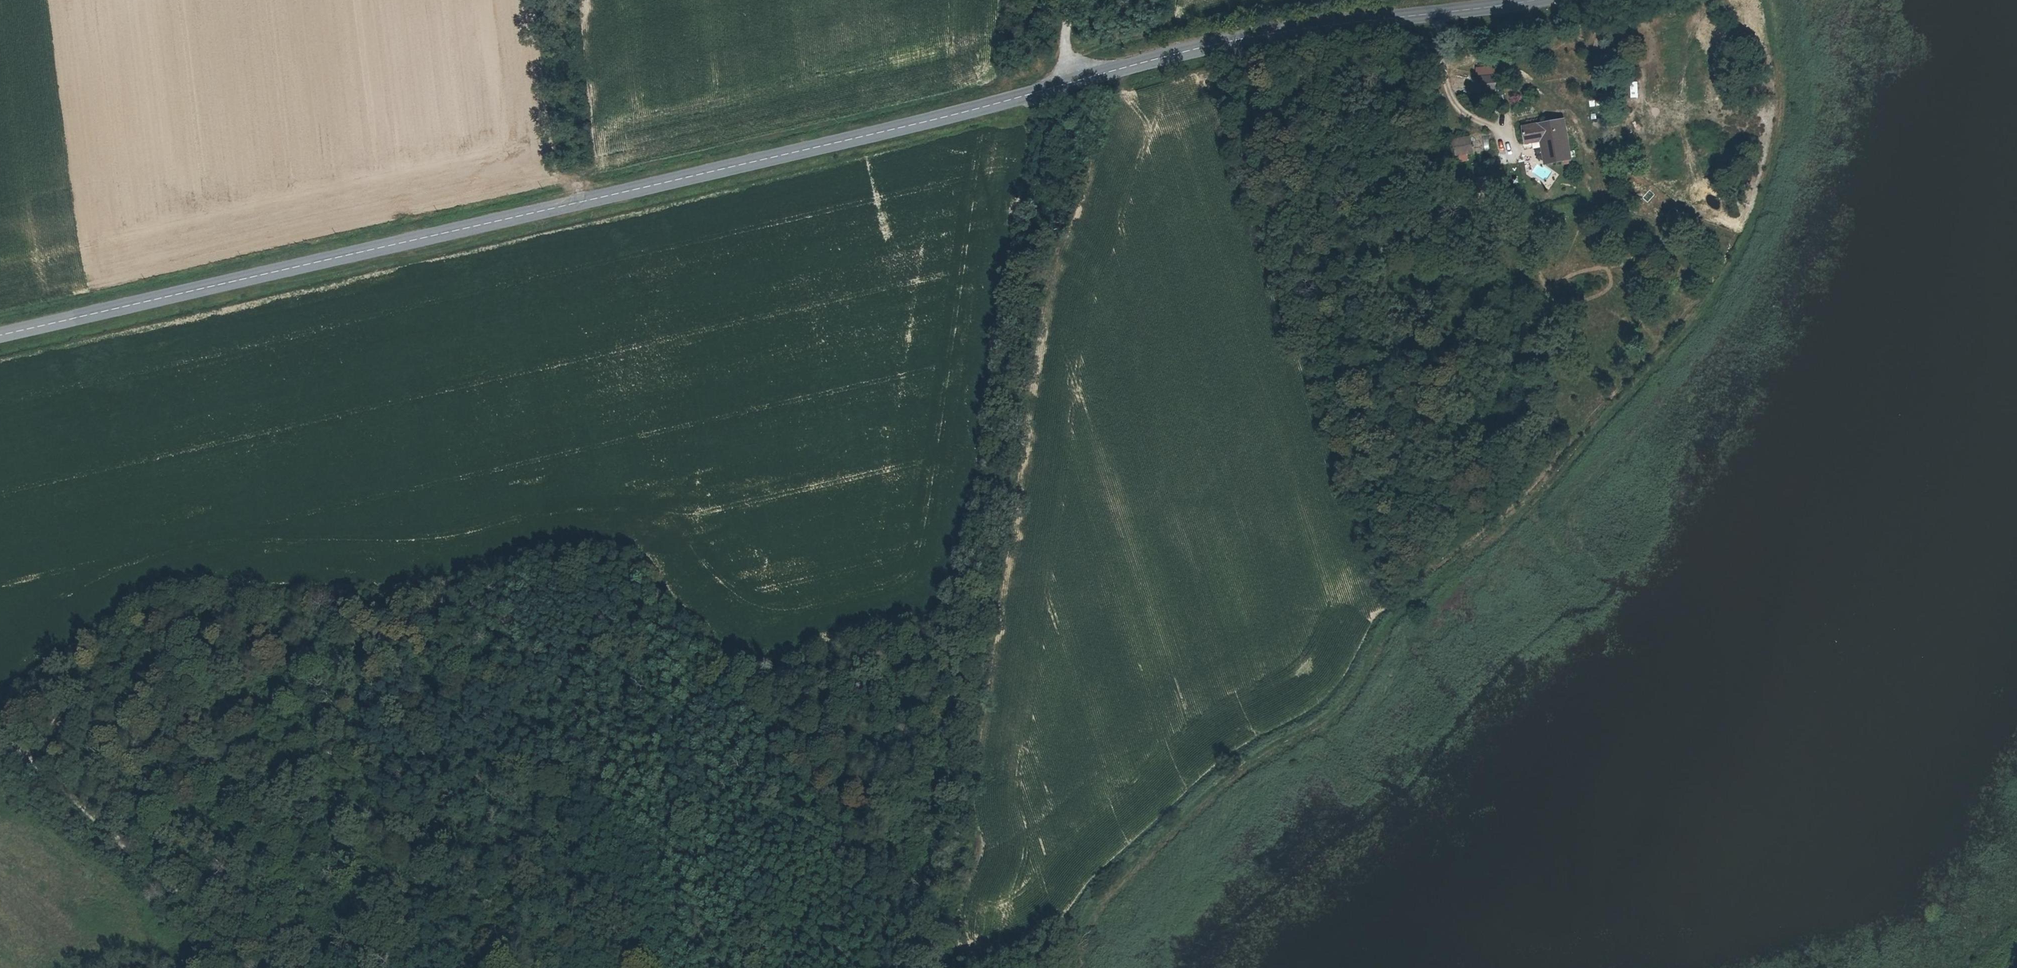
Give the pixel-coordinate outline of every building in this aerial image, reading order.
[(1494,66),(1477,67),(1477,75),(1494,74),(1494,66)] [(1492,93),(1512,89),(1509,75),(1490,79),(1492,93)] [(1637,81),(1629,81),(1629,98),(1636,98),(1637,81)] [(1552,139),(1556,161),(1576,159),(1570,118),(1529,125),(1531,142),(1546,140),(1552,139)] [(1449,137),(1450,154),(1470,153),(1468,136),(1449,137)] [(1549,163),(1556,161),(1552,139),(1546,140),(1549,163)]
